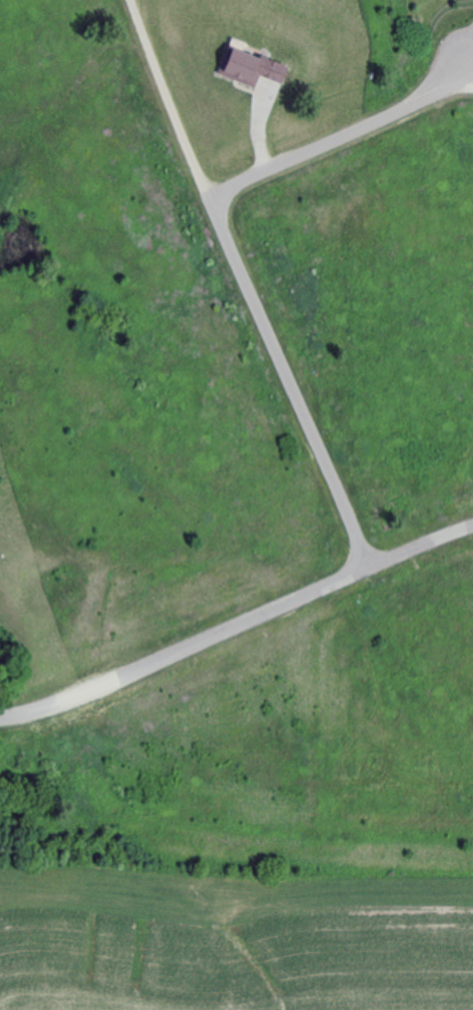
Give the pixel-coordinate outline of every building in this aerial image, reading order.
[(264,77),(291,85),(296,67),(230,47),(221,76),(261,88),(264,77)]
